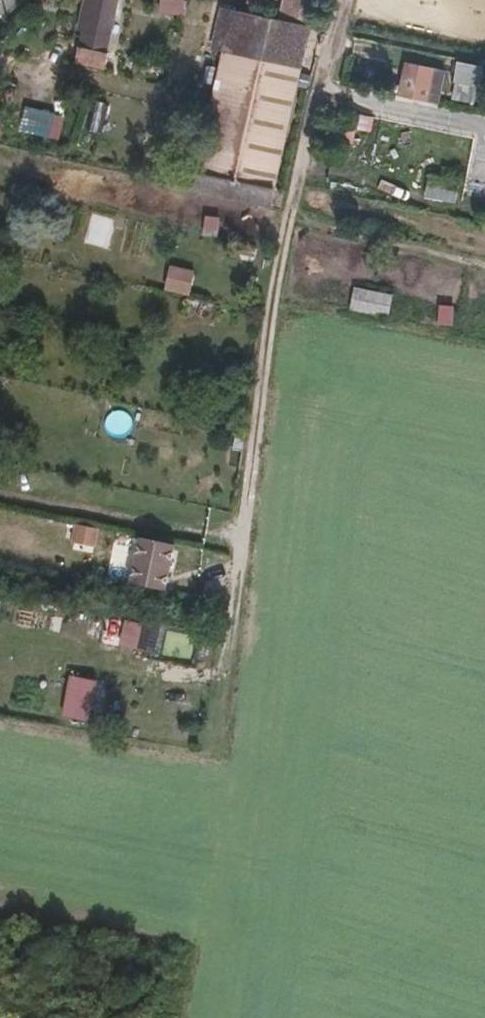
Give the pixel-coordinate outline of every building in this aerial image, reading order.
[(93,10),(111,14),(114,0),(89,0),(87,10),(83,9),(79,24),(88,26),(93,10)] [(314,0),(239,0),(236,11),(308,26),(314,0)] [(88,26),(107,30),(111,14),(93,10),(88,26)] [(308,28),(236,13),(223,73),(295,89),(308,28)] [(427,100),(434,67),(408,61),(402,95),(427,100)] [(477,85),(482,67),(457,62),(453,80),(477,85)] [(283,150),(295,89),(223,73),(210,134),(283,150)] [(283,150),(210,134),(204,133),(200,152),(279,169),(283,150)] [(453,197),(456,182),(428,176),(424,191),(453,197)] [(166,289),(191,294),(196,270),(171,264),(166,289)] [(354,283),(348,307),(387,316),(393,293),(354,283)] [(98,529),(77,525),(74,542),(95,546),(98,529)] [(174,545),(137,537),(128,584),(164,591),(174,545)] [(118,643),(150,651),(157,626),(124,618),(118,643)] [(86,720),(93,681),(69,677),(61,716),(86,720)]
